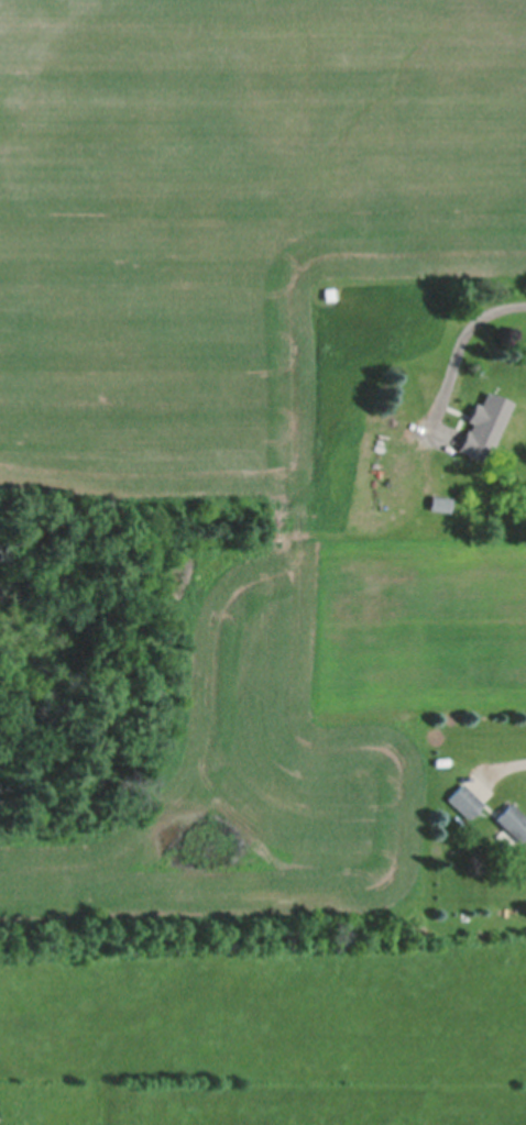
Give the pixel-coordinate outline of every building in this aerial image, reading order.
[(376,506),(408,507),(410,442),(378,441),(376,506)] [(450,510),(451,500),(438,498),(437,509),(450,510)] [(447,799),(468,820),(483,805),(463,784),(447,799)] [(509,804),(494,819),(521,844),(525,838),(525,819),(509,804)]
